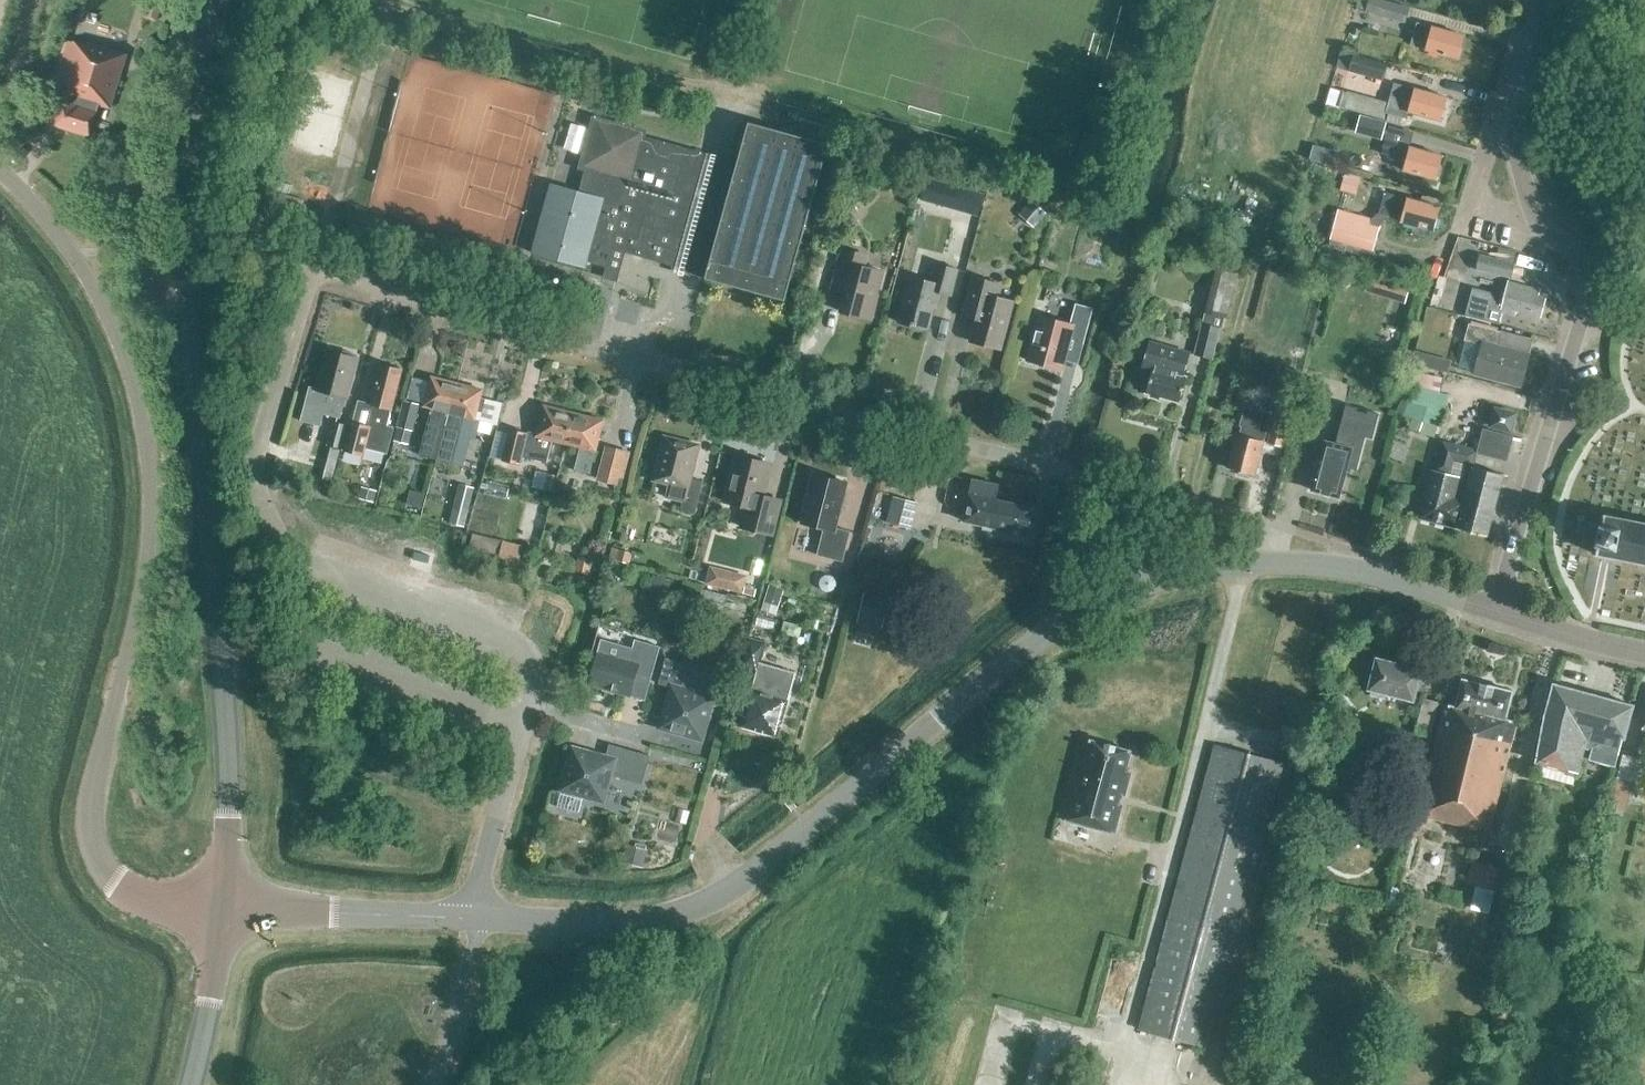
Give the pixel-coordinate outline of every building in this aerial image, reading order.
[(161,0),(148,0),(143,17),(155,21),(161,0)] [(1410,8),(1382,0),(1359,0),(1357,8),(1365,10),(1364,13),(1405,24),(1410,8)] [(1458,60),(1464,38),(1418,24),(1411,47),(1458,60)] [(84,45),(67,40),(52,90),(62,93),(52,125),(87,136),(97,104),(108,108),(124,54),(85,42),(84,45)] [(1388,65),(1353,55),(1348,72),(1381,81),(1383,82),(1384,81),(1388,65)] [(1414,90),(1393,84),(1384,81),(1383,82),(1381,81),(1373,109),(1407,119),(1409,113),(1440,122),(1447,98),(1415,89),(1414,90)] [(717,162),(704,159),(705,155),(643,138),(644,132),(596,118),(583,166),(588,168),(581,192),(550,184),(530,254),(585,269),(587,261),(606,266),(604,276),(618,280),(625,253),(674,266),(673,270),(685,273),(787,301),(829,144),(750,122),(738,164),(718,158),(717,162)] [(1381,140),(1385,124),(1365,119),(1361,134),(1381,140)] [(1436,180),(1442,157),(1410,148),(1414,133),(1388,126),(1380,155),(1406,162),(1404,171),(1436,180)] [(1341,191),(1357,195),(1361,178),(1345,173),(1341,191)] [(985,197),(927,180),(920,202),(979,218),(985,197)] [(1433,232),(1439,208),(1384,193),(1379,213),(1372,219),(1371,220),(1338,211),(1330,239),(1373,251),(1380,222),(1387,217),(1401,220),(1400,223),(1433,232)] [(1027,204),(1018,214),(1033,226),(1045,212),(1039,207),(1030,200),(1027,204)] [(867,256),(842,250),(840,256),(830,253),(824,275),(834,277),(831,290),(845,294),(840,312),(870,320),(883,272),(864,267),(867,256)] [(1510,279),(1514,263),(1480,254),(1476,271),(1510,279)] [(951,296),(958,270),(935,264),(930,282),(909,277),(898,322),(928,330),(938,292),(951,296)] [(1227,319),(1238,275),(1215,269),(1193,356),(1213,361),(1220,329),(1222,329),(1224,318),(1227,319)] [(1375,271),(1369,288),(1409,301),(1415,283),(1375,271)] [(1000,349),(1013,302),(994,297),(997,284),(973,278),(963,317),(975,321),(970,341),(1000,349)] [(1545,299),(1538,297),(1539,290),(1509,283),(1505,297),(1484,292),(1480,305),(1503,311),(1502,313),(1516,317),(1517,311),(1540,317),(1545,299)] [(1433,307),(1452,313),(1455,302),(1436,296),(1433,307)] [(1083,344),(1093,309),(1075,304),(1069,325),(1039,316),(1027,361),(1061,369),(1069,340),(1083,344)] [(1522,386),(1531,354),(1497,346),(1501,332),(1470,324),(1466,340),(1460,360),(1460,365),(1463,370),(1469,372),(1476,374),(1522,386)] [(1179,403),(1186,379),(1182,378),(1187,362),(1166,355),(1169,348),(1149,342),(1142,366),(1153,369),(1146,393),(1151,394),(1150,397),(1159,400),(1160,397),(1179,403)] [(1415,361),(1452,368),(1455,356),(1418,349),(1415,361)] [(347,398),(358,358),(326,350),(316,389),(310,388),(301,421),(320,426),(323,413),(339,417),(344,398),(347,398)] [(391,409),(401,369),(381,364),(370,404),(358,401),(353,422),(350,421),(343,452),(364,457),(366,450),(386,455),(393,428),(387,427),(392,409),(391,409)] [(438,456),(456,383),(431,377),(423,406),(431,408),(419,456),(437,461),(438,456)] [(1330,387),(1312,381),(1297,435),(1315,440),(1330,387)] [(456,383),(438,456),(452,459),(458,435),(470,437),(474,419),(497,425),(502,403),(480,397),(482,390),(456,383)] [(1444,423),(1451,392),(1418,384),(1410,415),(1444,423)] [(1280,393),(1271,429),(1287,434),(1296,398),(1280,393)] [(412,432),(419,405),(404,400),(397,427),(412,432)] [(1264,444),(1270,426),(1273,413),(1244,405),(1239,427),(1241,427),(1229,469),(1254,476),(1263,444),(1264,444)] [(565,444),(573,413),(543,406),(536,436),(510,430),(503,460),(519,464),(521,456),(546,463),(551,440),(565,444)] [(1510,431),(1515,414),(1496,409),(1492,426),(1510,431)] [(573,413),(565,444),(579,447),(574,469),(590,473),(603,421),(573,413)] [(1340,498),(1361,420),(1343,415),(1335,444),(1325,442),(1312,491),(1340,498)] [(340,448),(346,425),(333,422),(327,445),(340,448)] [(1477,451),(1476,453),(1503,460),(1505,452),(1508,453),(1512,437),(1483,429),(1477,451)] [(694,514),(702,481),(690,478),(698,446),(665,438),(654,479),(668,483),(664,499),(682,503),(680,510),(694,514)] [(1443,442),(1435,471),(1432,470),(1419,519),(1457,529),(1469,480),(1470,480),(1470,479),(1463,478),(1467,465),(1473,467),(1476,453),(1477,451),(1443,442)] [(623,479),(630,453),(605,447),(596,481),(617,486),(619,478),(623,479)] [(774,537),(783,500),(779,499),(785,474),(772,470),(773,465),(736,456),(725,502),(744,507),(738,529),(774,537)] [(1469,480),(1457,529),(1487,537),(1503,475),(1473,467),(1470,480),(1469,480)] [(817,555),(842,562),(850,532),(835,528),(846,483),(814,475),(801,523),(820,528),(823,531),(817,555)] [(1027,535),(1032,508),(996,500),(998,486),(972,480),(963,521),(1027,535)] [(465,529),(475,489),(461,486),(451,525),(465,529)] [(912,530),(918,504),(893,497),(886,523),(912,530)] [(1604,517),(1602,527),(1599,526),(1595,545),(1598,546),(1596,555),(1644,565),(1644,525),(1604,517)] [(743,536),(740,561),(756,563),(758,537),(743,536)] [(470,551),(499,558),(502,544),(473,537),(470,551)] [(505,540),(503,561),(526,563),(527,542),(505,540)] [(653,575),(649,592),(668,597),(672,581),(653,575)] [(757,592),(745,590),(746,587),(733,584),(731,593),(755,599),(757,592)] [(724,614),(729,598),(703,591),(698,607),(724,614)] [(889,599),(864,593),(859,613),(884,619),(889,599)] [(758,673),(766,643),(749,638),(741,668),(758,673)] [(652,677),(660,647),(635,640),(629,662),(598,653),(589,685),(630,697),(637,673),(652,677)] [(1414,659),(1404,657),(1402,665),(1377,659),(1369,691),(1371,691),(1370,695),(1384,699),(1385,694),(1414,701),(1421,670),(1412,667),(1414,659)] [(704,742),(709,722),(707,721),(713,698),(682,689),(689,665),(666,658),(659,684),(672,688),(660,728),(684,734),(683,737),(704,742)] [(1506,720),(1513,692),(1463,680),(1456,708),(1445,705),(1418,815),(1468,827),(1468,824),(1491,829),(1517,723),(1506,720)] [(1621,738),(1624,738),(1632,706),(1554,685),(1545,723),(1537,763),(1577,773),(1584,748),(1591,749),(1588,760),(1613,767),(1621,738)] [(777,736),(787,700),(751,690),(741,726),(777,736)] [(1432,737),(1440,704),(1424,700),(1416,733),(1432,737)] [(1132,751),(1089,740),(1084,760),(1078,759),(1062,821),(1115,834),(1123,805),(1121,805),(1123,797),(1125,797),(1132,772),(1127,771),(1132,751)] [(1210,1050),(1239,933),(1283,762),(1214,744),(1141,1032),(1210,1050)] [(642,785),(650,756),(610,745),(606,758),(573,748),(561,790),(585,796),(584,799),(605,805),(610,784),(608,783),(610,776),(642,785)] [(1625,812),(1639,759),(1623,755),(1616,779),(1612,808),(1625,812)] [(583,802),(561,796),(557,810),(579,816),(583,802)] [(647,864),(650,849),(631,845),(628,860),(647,864)] [(1492,900),(1500,868),(1471,861),(1465,884),(1476,886),(1474,895),(1492,900)] [(1440,947),(1440,936),(1418,936),(1418,947),(1440,947)] [(1607,1026),(1603,1037),(1613,1040),(1616,1030),(1607,1026)]
